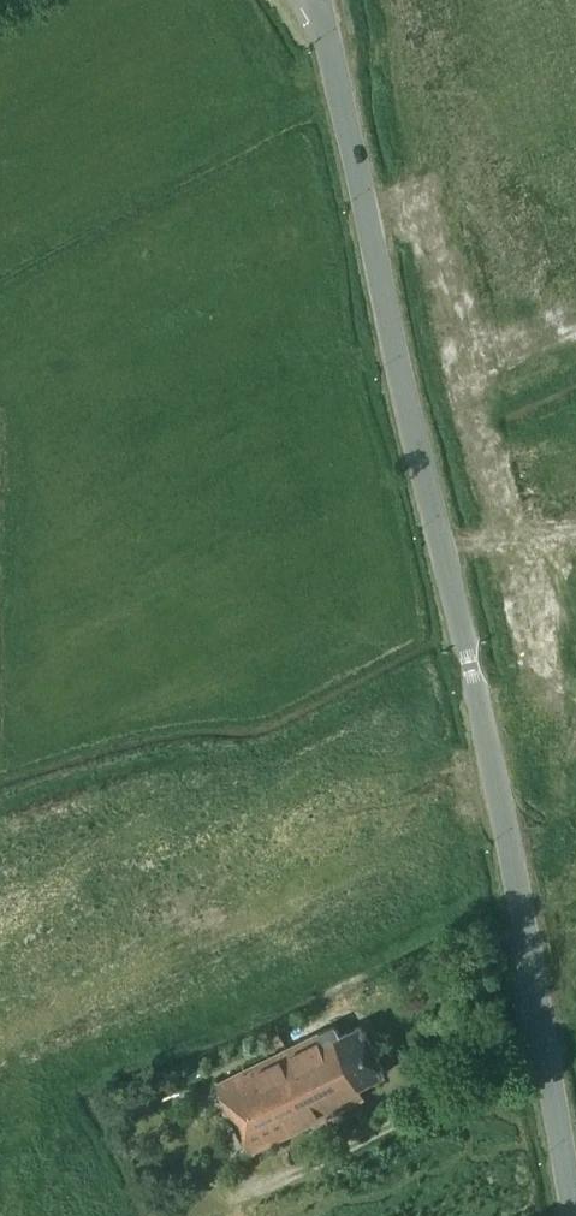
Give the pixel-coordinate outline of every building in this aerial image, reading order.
[(361,1082),(387,1069),(363,1021),(342,1032),(337,1023),(289,1046),(300,1068),(321,1058),(343,1105),(367,1093),(361,1082)] [(252,1149),(343,1105),(321,1058),(300,1068),(289,1046),(216,1082),(252,1149)] [(175,1195),(180,1203),(198,1192),(193,1185),(175,1195)]
